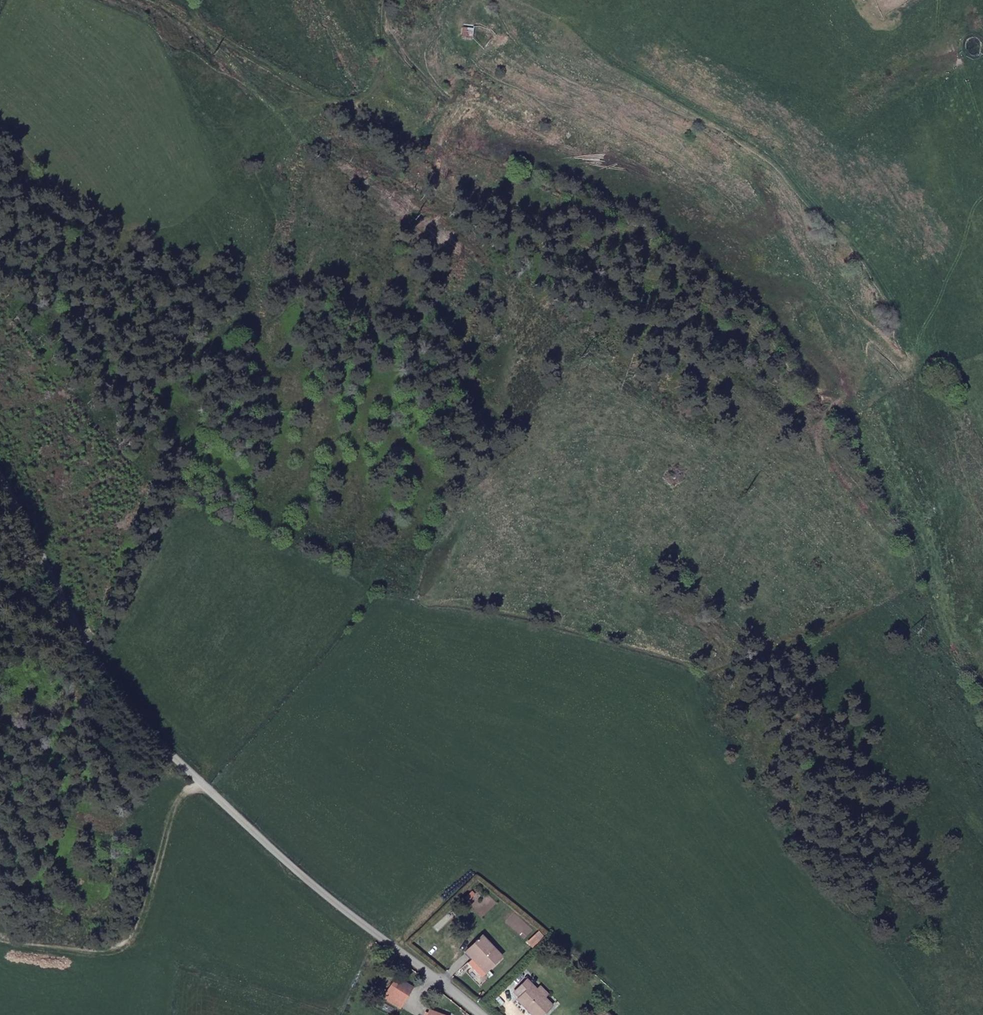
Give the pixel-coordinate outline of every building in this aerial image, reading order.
[(458,953),(465,960),(468,957),(480,971),(495,957),(476,936),(458,953)] [(468,957),(465,960),(461,964),(474,977),(480,971),(468,957)] [(379,975),(372,990),(385,996),(393,981),(379,975)] [(531,988),(521,977),(509,988),(515,994),(512,997),(529,1014),(531,1014),(544,1003),(538,995),(531,988)] [(535,984),(531,988),(538,995),(543,992),(535,984)] [(385,996),(372,990),(370,995),(383,1001),(385,996)] [(595,1012),(601,1006),(598,1002),(591,1008),(595,1012)] [(430,1013),(431,1010),(426,1009),(413,1005),(410,1004),(407,1014),(439,1014),(430,1013)]
